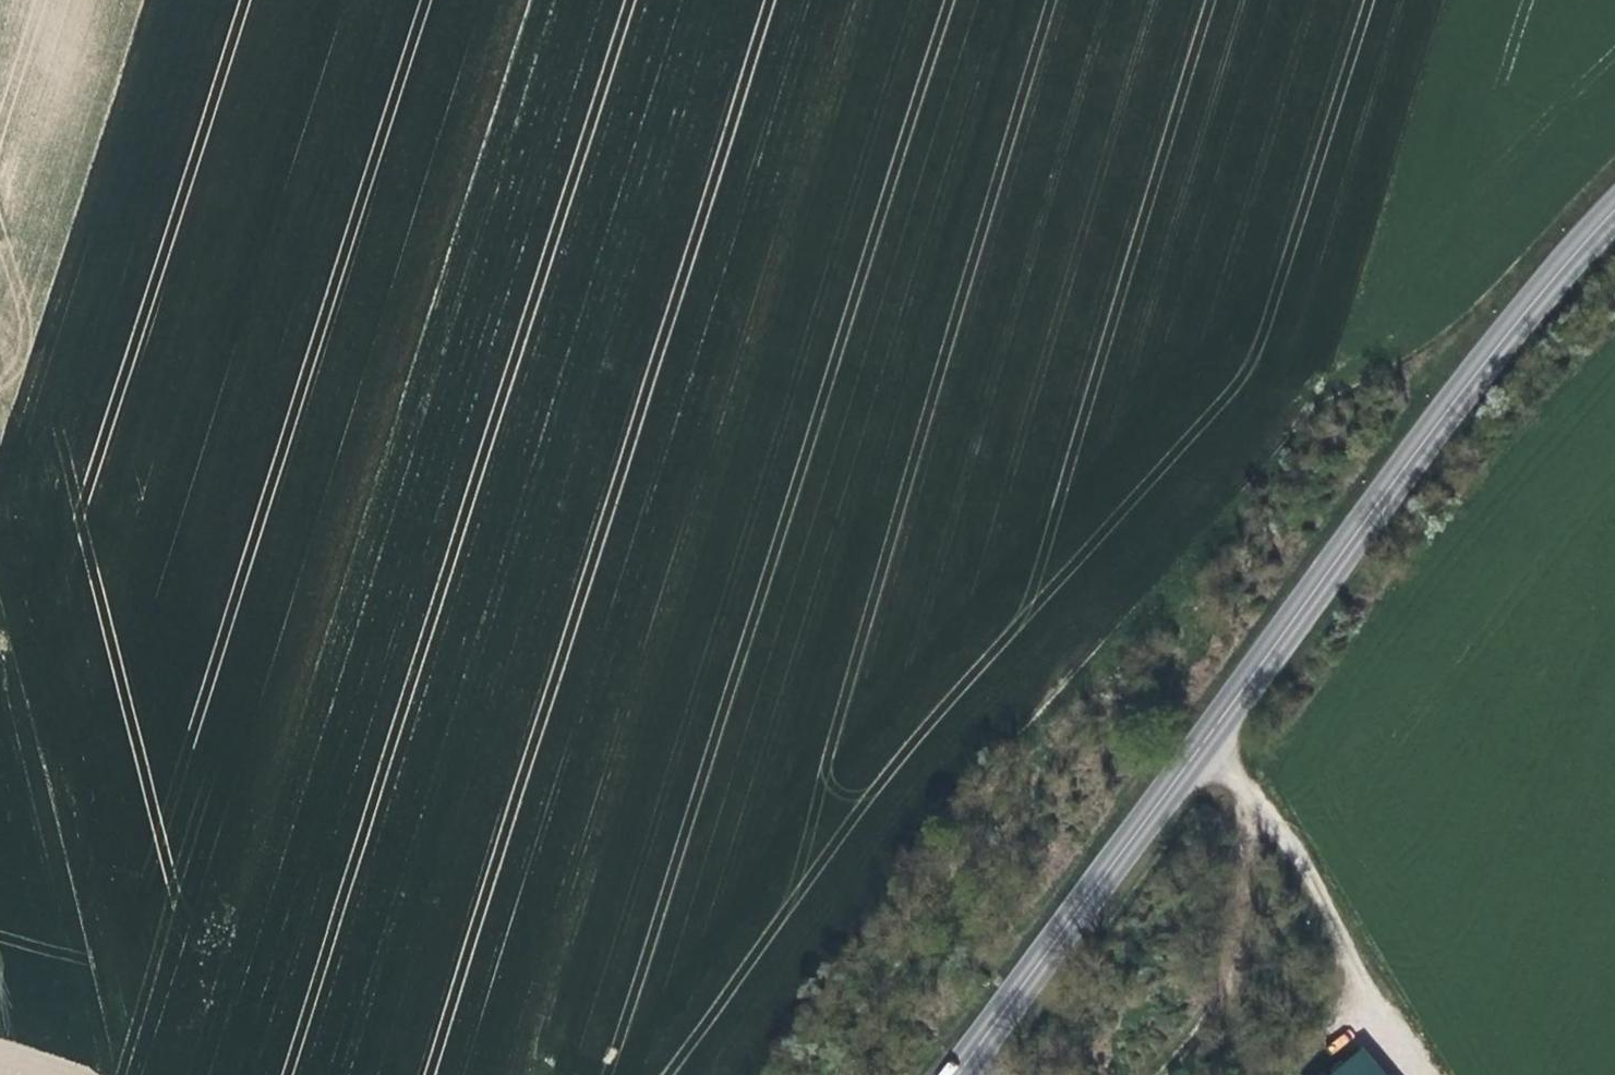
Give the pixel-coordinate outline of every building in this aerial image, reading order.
[(1371,1044),(1334,1074),(1397,1074),(1371,1044)]
